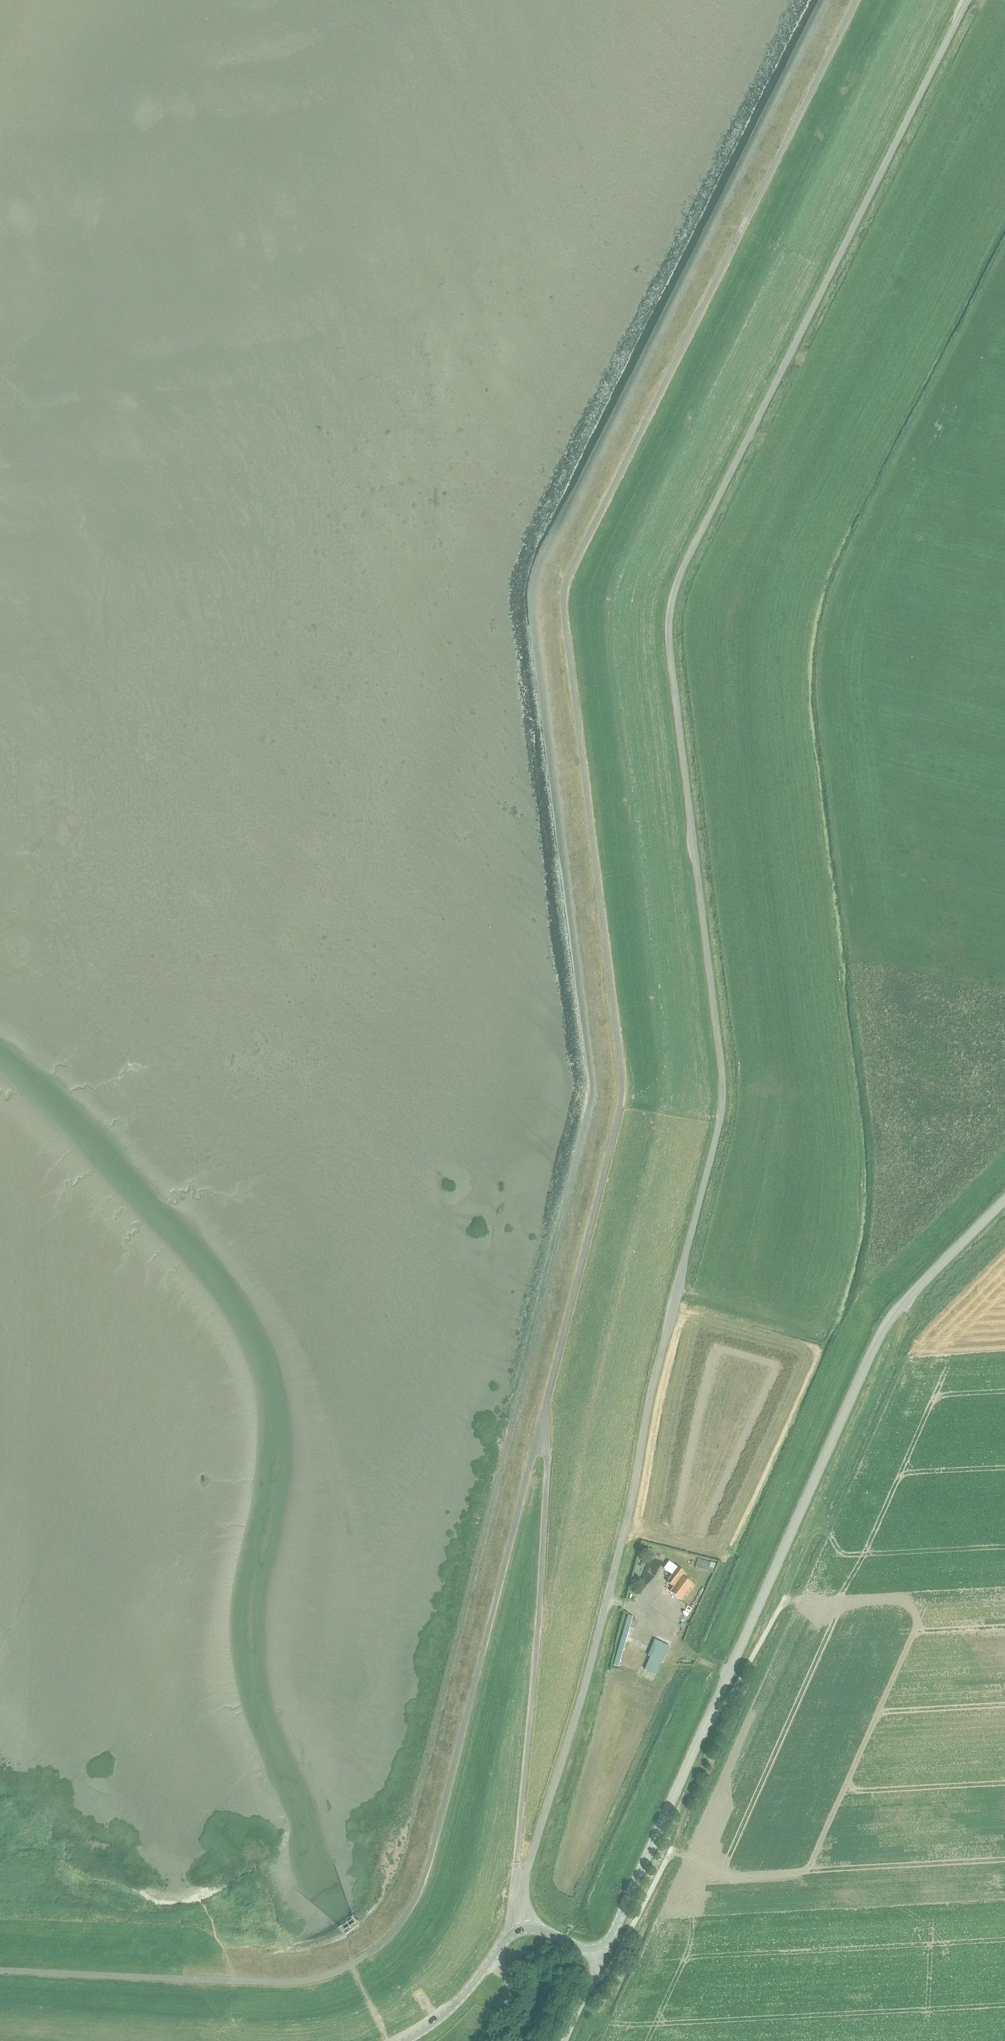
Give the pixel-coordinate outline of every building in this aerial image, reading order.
[(670,1562),(665,1569),(667,1571),(670,1573),(673,1576),(668,1583),(674,1588),(671,1592),(682,1601),(694,1586),(683,1577),(685,1574),(675,1566),(672,1564),(670,1562)] [(683,1602),(681,1607),(688,1611),(691,1607),(683,1602)] [(628,1615),(614,1666),(619,1667),(634,1617),(628,1615)] [(648,1656),(650,1656),(644,1669),(656,1675),(662,1662),(663,1663),(670,1647),(656,1640),(648,1656)] [(420,1990),(414,1995),(418,2001),(424,1997),(420,1990)]
